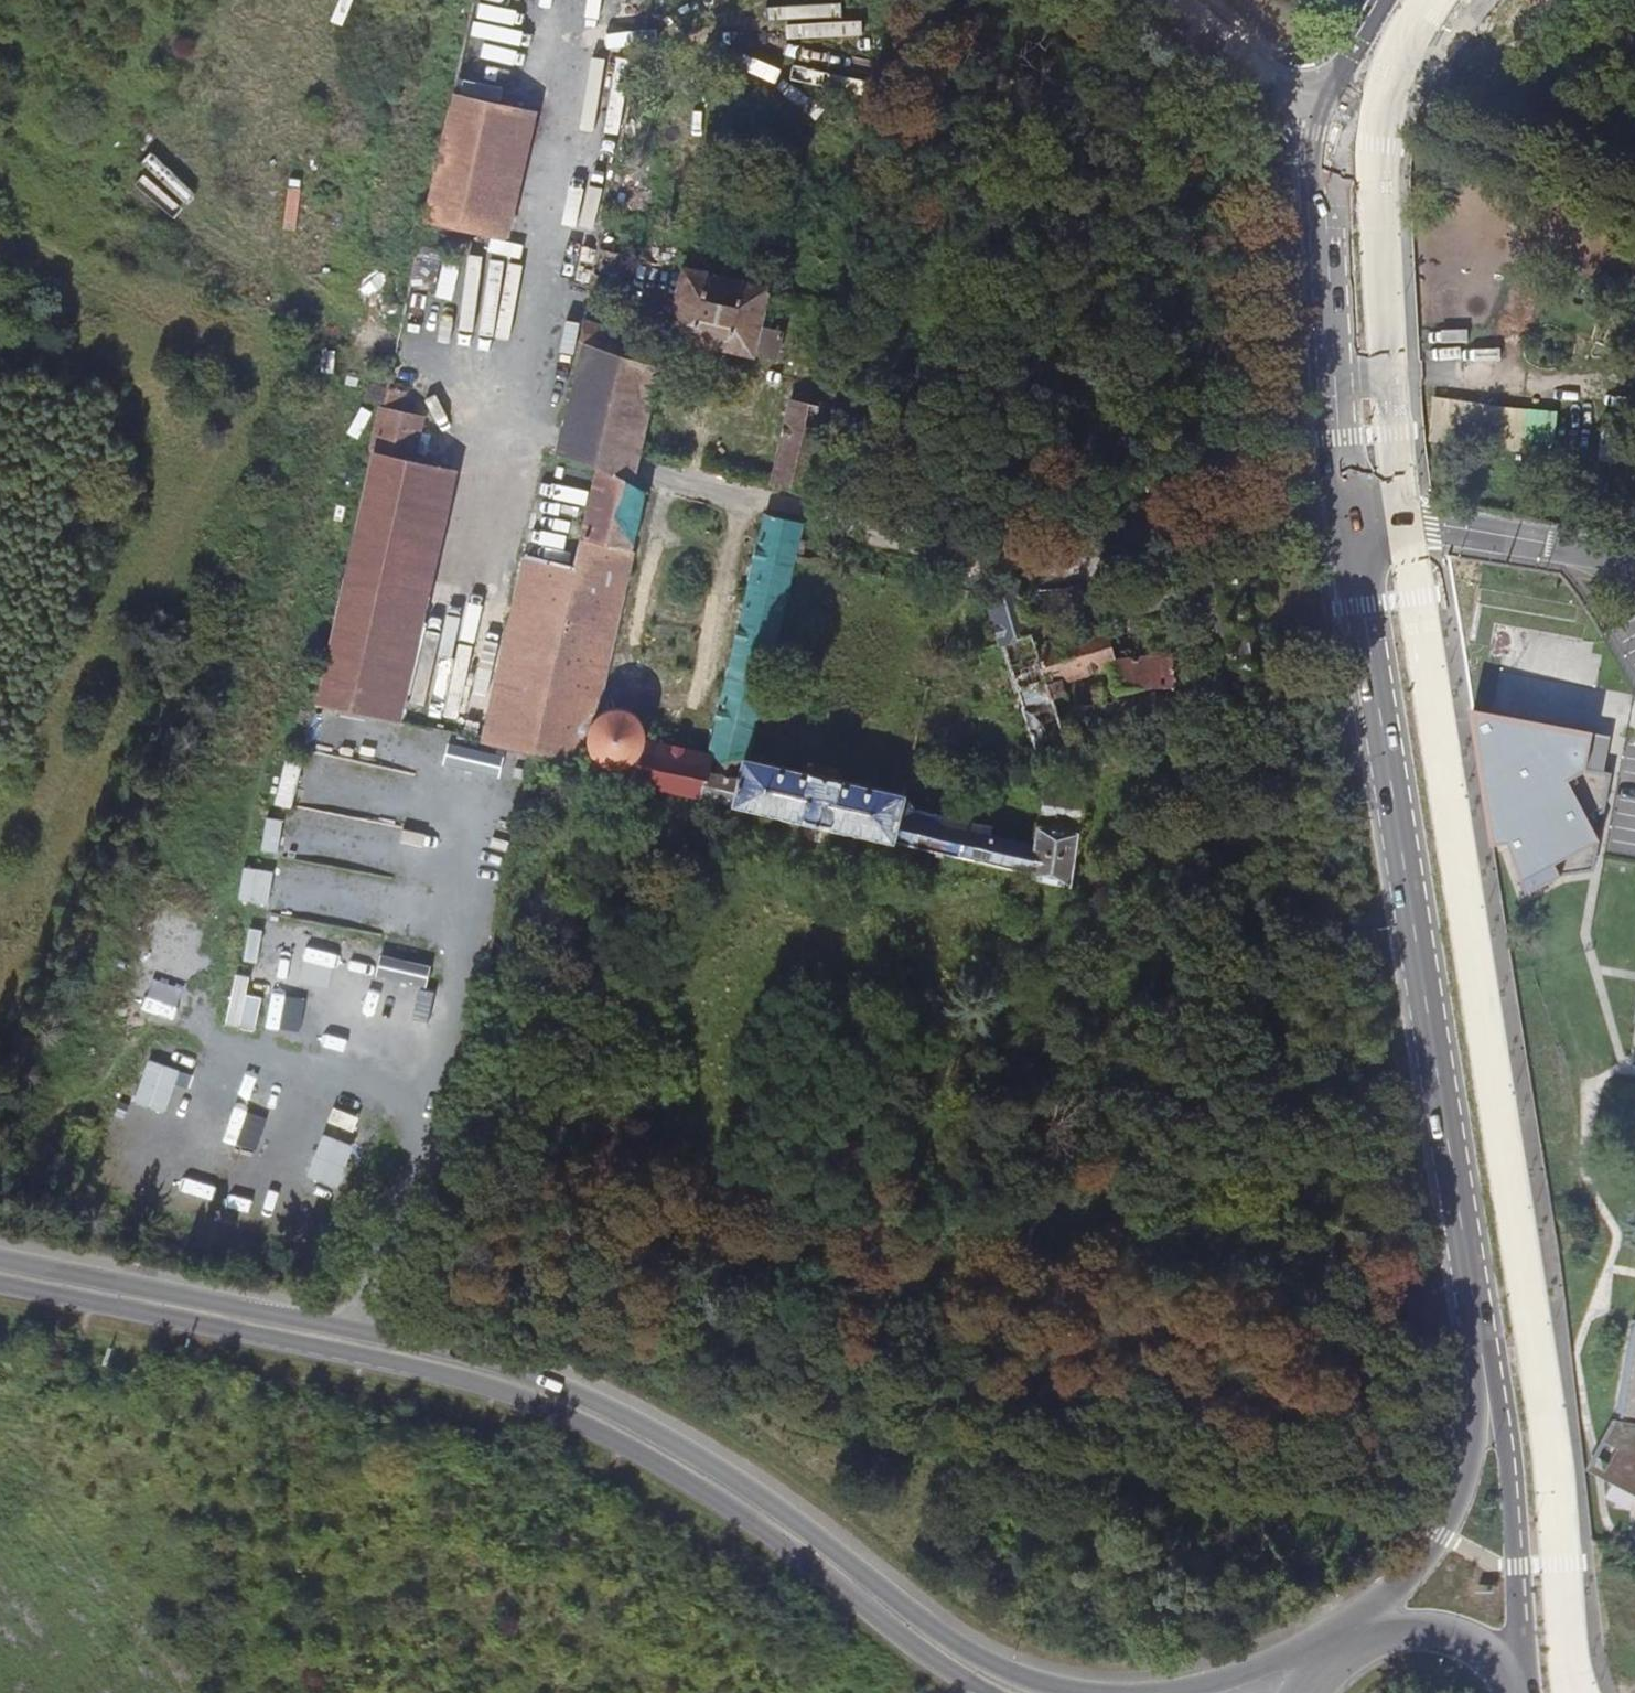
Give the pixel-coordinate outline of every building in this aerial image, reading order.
[(425,221),(493,237),(522,108),(454,93),(425,221)] [(538,111),(522,108),(493,237),(510,241),(538,111)] [(615,301),(625,255),(611,251),(613,240),(601,238),(590,295),(615,301)] [(813,349),(839,355),(850,306),(723,276),(684,268),(668,335),(778,361),(785,332),(762,327),(766,304),(820,317),(813,349)] [(637,359),(644,337),(586,318),(581,341),(583,341),(582,345),(584,345),(565,424),(642,454),(662,367),(637,359)] [(373,452),(413,460),(422,417),(404,413),(414,368),(393,363),(373,452)] [(1437,397),(1429,434),(1518,452),(1525,416),(1437,397)] [(772,486),(809,495),(822,437),(828,407),(792,399),(772,486)] [(635,485),(642,454),(565,424),(564,424),(563,427),(557,453),(598,467),(635,485)] [(413,460),(373,452),(347,570),(317,705),(385,721),(440,466),(413,460)] [(458,470),(440,466),(385,721),(404,725),(458,470)] [(599,716),(648,491),(635,485),(598,467),(576,566),(534,756),(639,781),(649,740),(648,730),(644,722),(640,717),(633,712),(624,709),(616,709),(606,711),(599,716)] [(748,595),(709,754),(700,795),(741,805),(751,758),(781,627),(796,555),(804,522),(767,514),(748,595)] [(534,756),(576,566),(527,554),(483,744),(534,756)] [(1110,666),(1120,688),(1207,684),(1206,680),(1205,672),(1197,672),(1186,598),(1204,593),(1218,679),(1254,676),(1236,558),(1223,562),(1109,593),(1115,617),(1142,610),(1151,654),(1113,659),(1103,626),(1058,637),(1049,609),(1029,615),(1055,699),(1069,696),(1064,677),(1110,666)] [(987,588),(1042,761),(1070,751),(1067,741),(1063,728),(1055,699),(1029,615),(1018,578),(987,588)] [(1070,601),(1085,597),(1081,580),(1066,584),(1070,601)] [(1096,610),(1093,597),(1072,603),(1075,616),(1096,610)] [(1213,700),(1211,680),(1206,680),(1207,684),(1120,688),(1093,689),(1094,713),(1118,712),(1119,726),(1139,726),(1139,715),(1214,706),(1213,700)] [(1599,839),(1589,821),(1604,812),(1611,774),(1584,767),(1592,734),(1475,706),(1508,835),(1522,839),(1525,894),(1561,875),(1594,870),(1599,839)] [(1089,721),(1063,728),(1067,741),(1093,734),(1089,721)] [(649,740),(639,781),(700,795),(709,754),(649,740)] [(502,769),(505,753),(468,745),(464,761),(502,769)] [(906,794),(751,758),(741,805),(860,833),(896,842),(903,808),(906,794)] [(1042,826),(1039,826),(1037,838),(1037,843),(1033,874),(1032,877),(1072,886),(1084,783),(1049,778),(1042,826)] [(992,828),(903,808),(896,842),(1033,874),(1037,843),(991,833),(992,828)] [(246,865),(243,899),(272,901),(275,868),(246,865)] [(430,981),(432,960),(381,954),(379,975),(430,981)] [(232,1023),(258,1026),(261,994),(236,991),(232,1023)] [(173,1110),(186,1068),(150,1057),(137,1099),(173,1110)] [(313,1175),(344,1182),(354,1139),(323,1132),(313,1175)] [(1631,1321),(1627,1340),(1633,1341),(1632,1348),(1626,1347),(1623,1366),(1629,1367),(1626,1383),(1621,1382),(1619,1392),(1618,1392),(1616,1400),(1622,1401),(1621,1408),(1615,1407),(1612,1427),(1606,1442),(1609,1443),(1630,1454),(1615,1481),(1634,1492),(1634,1321),(1631,1321)]
